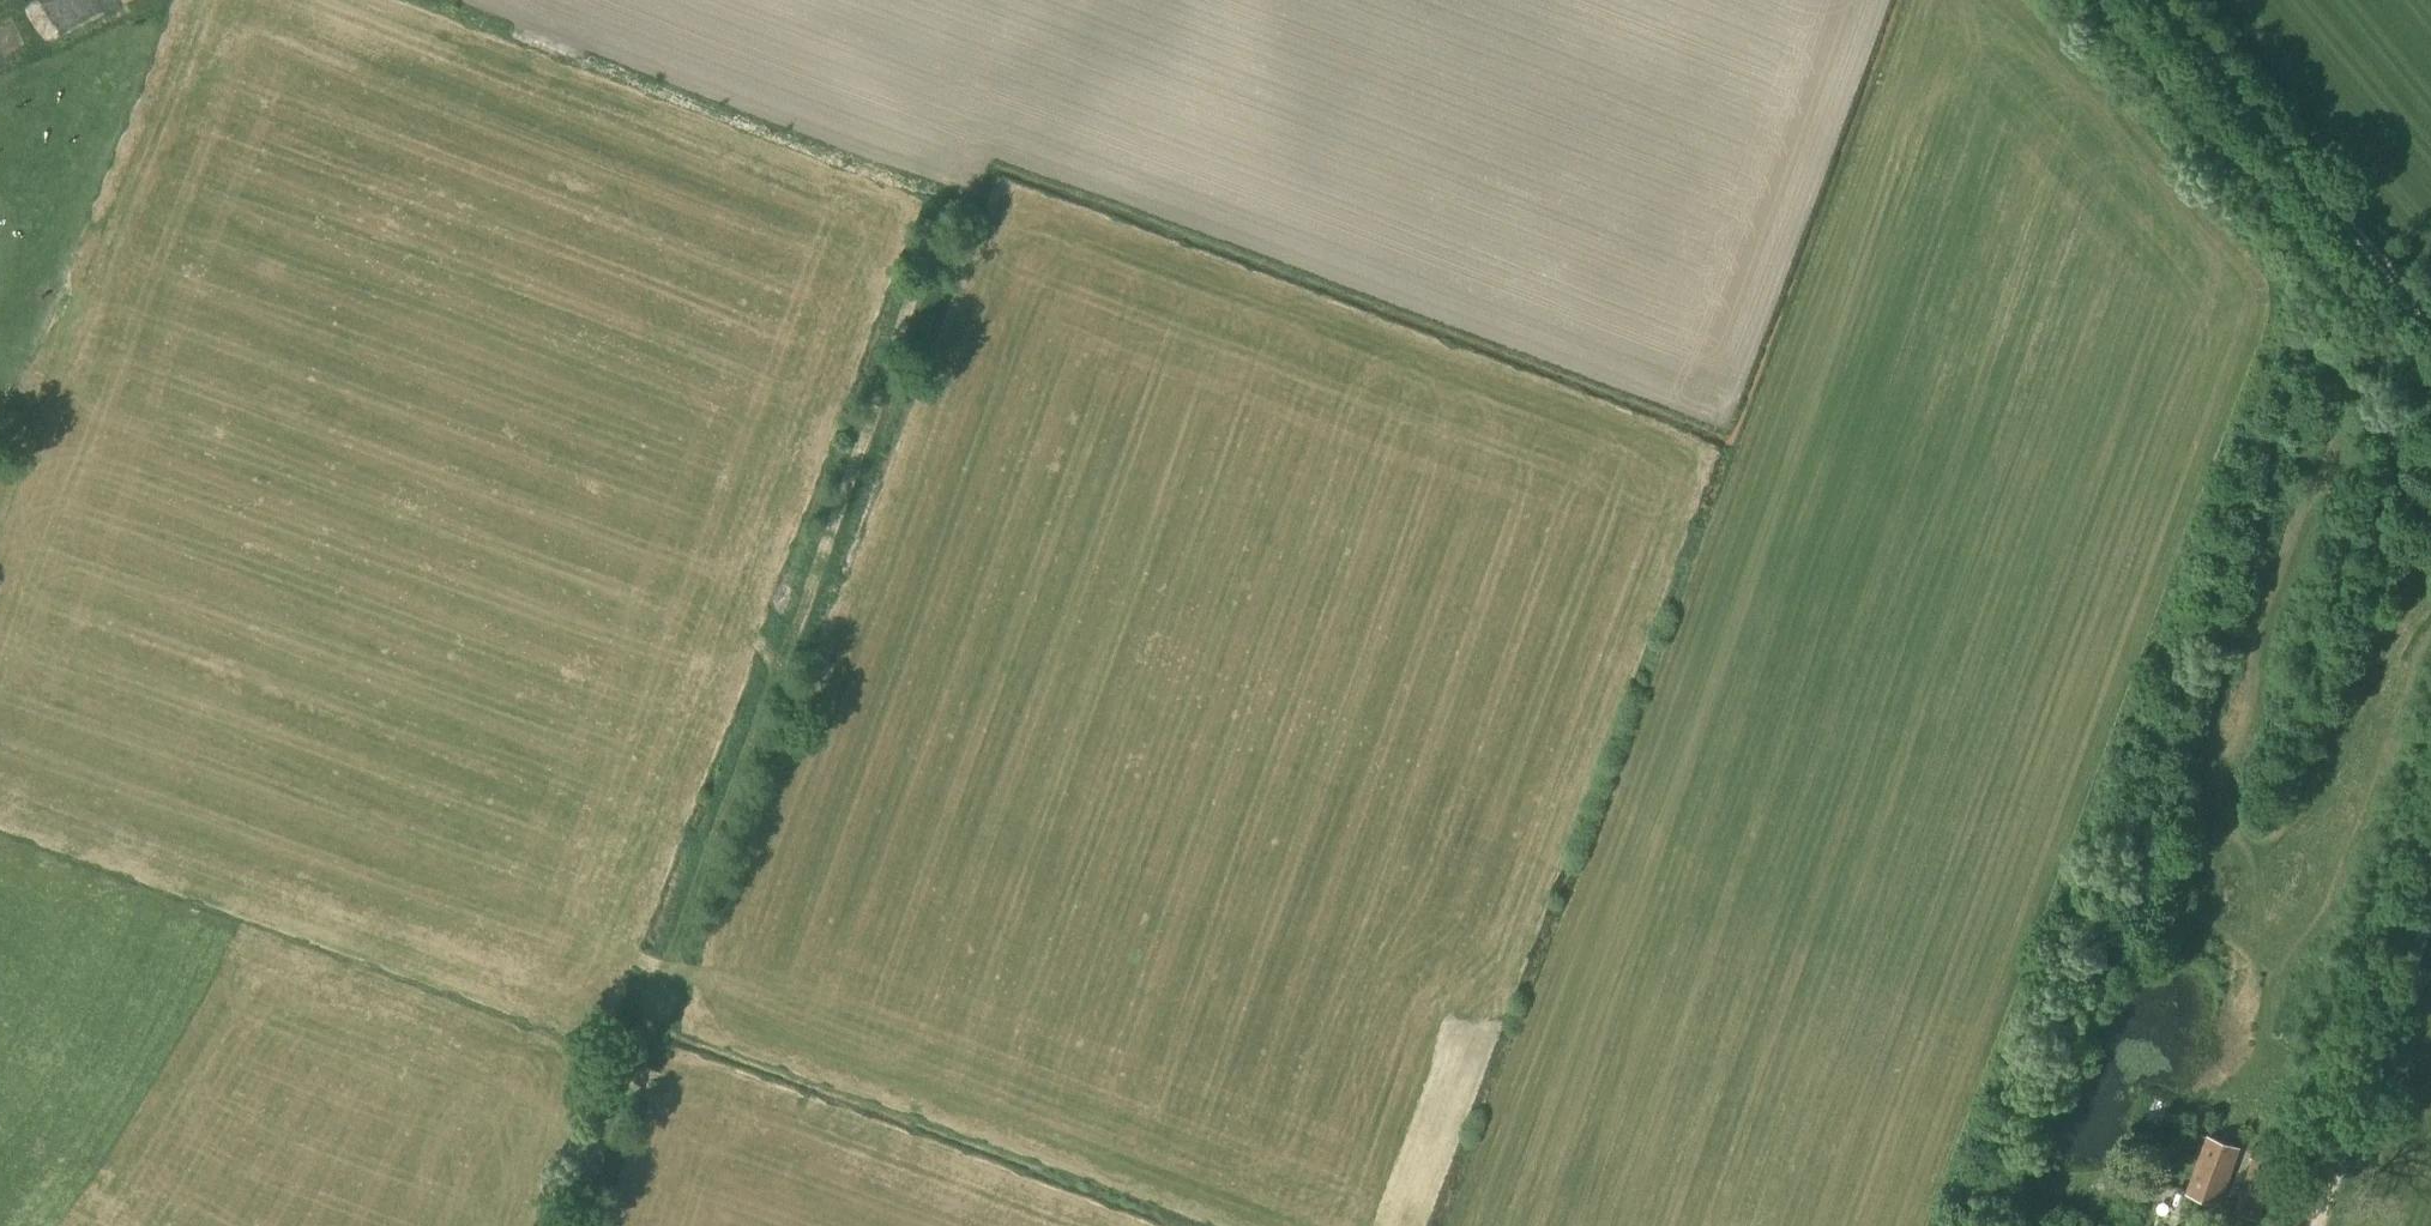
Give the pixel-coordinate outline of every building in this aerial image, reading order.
[(2220,1206),(2241,1147),(2207,1136),(2185,1194),(2220,1206)] [(2257,1219),(2277,1163),(2255,1155),(2235,1211),(2257,1219)] [(2182,1217),(2157,1208),(2151,1225),(2179,1225),(2182,1217)]
